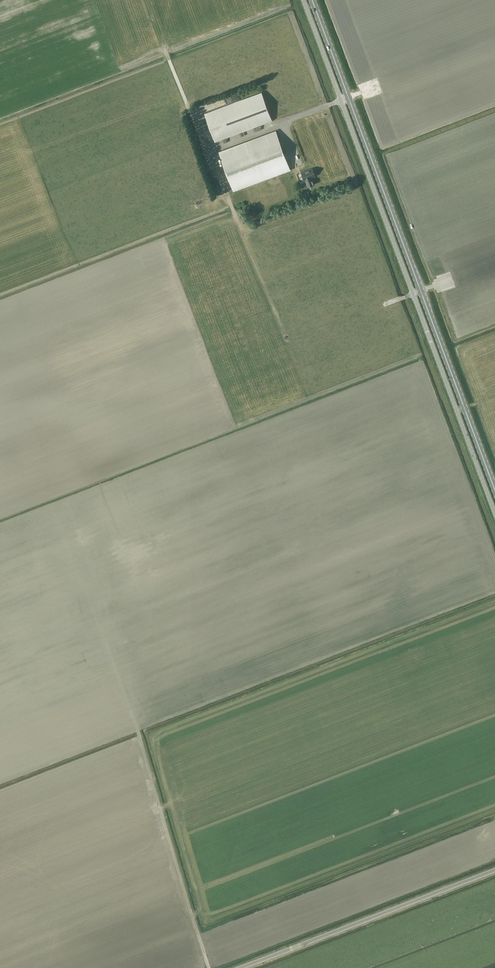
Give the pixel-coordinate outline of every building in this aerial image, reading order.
[(216,141),(272,120),(261,92),(205,113),(216,141)] [(234,190),(290,169),(276,131),(220,152),(234,190)] [(315,184),(312,177),(316,176),(312,168),(302,172),(305,180),(308,187),(315,184)]
